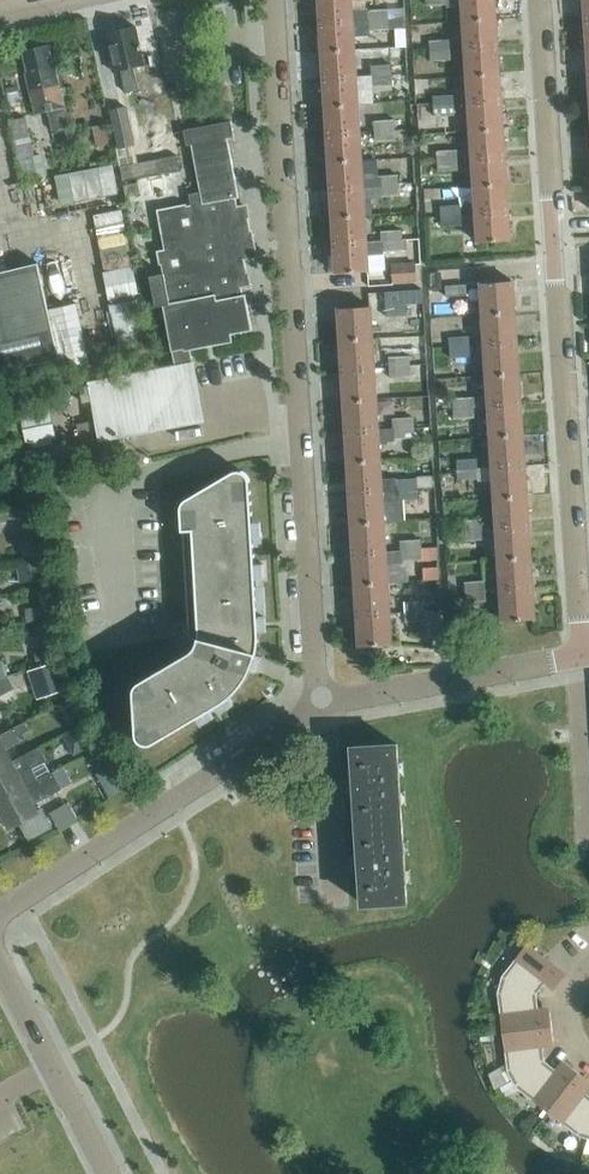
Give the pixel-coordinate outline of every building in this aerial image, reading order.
[(320,22),(353,20),(369,19),(368,9),(353,10),(352,0),(319,0),(320,22)] [(447,4),(448,6),(462,5),(463,19),(496,17),(495,0),(447,0),(447,4)] [(368,9),(369,19),(388,18),(388,8),(368,9)] [(353,20),(320,22),(322,50),(355,48),(354,35),(370,35),(370,30),(389,28),(405,27),(404,17),(388,18),(369,19),(353,20)] [(498,45),(496,17),(463,19),(465,47),(498,45)] [(133,66),(144,63),(136,25),(108,32),(112,51),(109,52),(113,71),(120,69),(126,92),(138,89),(133,66)] [(451,48),(450,38),(429,39),(430,49),(451,48)] [(54,129),(69,126),(55,64),(53,64),(49,45),(23,50),(27,70),(25,71),(35,112),(50,109),(54,129)] [(500,73),(498,45),(465,47),(467,75),(500,73)] [(355,48),(322,50),(323,78),(357,76),(355,48)] [(452,58),(451,48),(430,49),(430,60),(452,58)] [(372,75),(392,74),(392,63),(371,64),(372,75)] [(502,100),(500,73),(467,75),(468,103),(502,100)] [(393,84),(392,74),(372,75),(372,85),(393,84)] [(357,76),(323,78),(325,106),(358,104),(357,76)] [(455,104),(454,93),(433,94),(433,105),(455,104)] [(504,128),(502,100),(468,103),(470,130),(504,128)] [(360,131),(358,104),(325,106),(327,133),(360,131)] [(455,114),(455,104),(433,105),(434,115),(455,114)] [(135,144),(127,105),(110,109),(118,148),(135,144)] [(396,129),(395,118),(374,119),(375,130),(396,129)] [(88,385),(80,386),(83,402),(92,400),(96,421),(99,441),(118,437),(147,432),(149,431),(194,364),(193,361),(191,347),(230,340),(229,334),(252,330),(245,294),(242,294),(241,285),(249,284),(244,259),(256,257),(253,242),(246,205),(238,207),(236,198),(239,197),(234,172),(227,137),(234,136),(231,120),(184,129),(186,145),(191,144),(200,191),(189,193),(191,204),(157,210),(165,250),(159,251),(159,254),(163,273),(150,275),(156,306),(163,305),(165,314),(172,351),(175,365),(107,378),(88,381),(88,385)] [(110,124),(95,127),(98,142),(113,139),(110,124)] [(505,156),(504,128),(470,130),(472,158),(505,156)] [(396,139),(396,129),(375,130),(375,140),(396,139)] [(362,159),(360,131),(327,133),(328,161),(362,159)] [(458,159),(458,149),(436,150),(437,160),(458,159)] [(47,174),(42,153),(35,155),(39,176),(47,174)] [(180,168),(177,154),(163,157),(166,171),(180,168)] [(507,184),(505,156),(472,158),(474,186),(507,184)] [(378,173),(363,174),(362,159),(328,161),(330,189),(363,187),(363,186),(378,186),(399,185),(399,173),(378,175),(378,173)] [(459,169),(458,159),(437,160),(438,171),(459,169)] [(118,193),(113,164),(69,172),(75,201),(118,193)] [(137,178),(122,181),(125,192),(139,190),(137,178)] [(509,211),(507,184),(474,186),(476,214),(509,211)] [(363,187),(330,189),(332,217),(365,215),(364,197),(378,196),(400,195),(399,185),(378,186),(363,186),(363,187)] [(462,214),(462,203),(440,204),(441,216),(462,214)] [(511,239),(509,211),(476,214),(477,241),(511,239)] [(462,225),(462,214),(441,216),(441,226),(462,225)] [(367,242),(367,241),(365,215),(332,217),(334,244),(367,242)] [(381,230),(382,240),(382,241),(403,240),(402,239),(402,229),(381,230)] [(367,242),(334,244),(335,272),(369,270),(368,254),(383,253),(383,250),(403,250),(403,240),(382,241),(382,240),(367,241),(367,242)] [(417,280),(416,261),(392,262),(393,282),(417,280)] [(0,271),(0,372),(60,358),(38,262),(0,271)] [(134,265),(102,272),(108,299),(139,292),(134,265)] [(514,280),(480,282),(482,313),(516,311),(514,280)] [(446,286),(446,296),(467,294),(466,285),(446,286)] [(146,344),(137,299),(109,305),(118,349),(146,344)] [(406,304),(386,305),(387,316),(407,315),(406,304)] [(371,306),(338,308),(339,339),(373,337),(371,306)] [(518,342),(516,311),(482,313),(483,334),(484,344),(518,342)] [(469,335),(448,336),(449,346),(470,345),(469,335)] [(375,367),(373,348),(390,348),(390,347),(405,347),(408,345),(408,338),(390,339),(390,338),(373,339),(373,337),(339,339),(341,369),(375,367)] [(520,372),(518,342),(484,344),(486,375),(520,372)] [(470,356),(470,345),(449,346),(450,356),(470,356)] [(410,365),(410,355),(389,356),(389,366),(410,365)] [(418,355),(410,355),(410,365),(418,365),(418,355)] [(411,376),(410,365),(389,366),(390,377),(411,376)] [(376,398),(375,367),(341,369),(343,400),(376,398)] [(522,403),(520,372),(486,375),(488,405),(522,403)] [(453,398),(454,408),(474,406),(473,396),(453,398)] [(378,429),(376,398),(343,400),(345,431),(378,429)] [(57,437),(51,406),(49,406),(48,401),(20,406),(21,412),(20,412),(26,443),(28,442),(29,447),(56,442),(55,437),(57,437)] [(524,434),(522,403),(488,405),(490,436),(524,434)] [(475,416),(474,406),(454,408),(455,418),(475,416)] [(414,426),(414,416),(392,417),(393,428),(414,426)] [(99,441),(96,421),(80,424),(83,444),(99,441)] [(415,436),(414,426),(393,428),(393,437),(415,436)] [(380,459),(378,429),(345,431),(347,461),(380,459)] [(526,465),(524,434),(490,436),(492,467),(526,465)] [(478,468),(477,457),(456,459),(457,469),(478,468)] [(418,487),(417,477),(398,478),(398,476),(381,477),(380,459),(347,461),(349,492),(418,487)] [(528,495),(526,465),(492,467),(494,498),(528,495)] [(478,477),(478,468),(457,469),(458,479),(478,477)] [(247,676),(251,670),(252,668),(253,665),(255,662),(255,659),(257,652),(258,648),(258,644),(259,640),(259,636),(259,632),(250,481),(249,478),(248,475),(246,473),(243,471),(240,470),(237,470),(234,471),(225,475),(189,497),(188,497),(185,499),(184,500),(182,502),(182,504),(181,506),(181,508),(182,530),(184,530),(183,525),(199,524),(206,633),(206,635),(205,639),(205,642),(204,645),(201,650),(200,652),(197,654),(195,656),(192,658),(167,672),(164,667),(143,679),(141,680),(139,681),(138,683),(137,684),(135,687),(135,688),(135,691),(135,692),(135,694),(137,732),(138,735),(139,738),(142,741),(145,743),(148,743),(152,743),(155,742),(217,705),(224,701),(227,699),(230,697),(234,694),(237,691),(241,686),(243,683),(246,679),(247,676)] [(417,477),(418,487),(433,487),(432,475),(417,477)] [(401,509),(383,510),(383,501),(398,501),(398,499),(419,498),(418,487),(349,492),(351,523),(384,521),(384,520),(402,519),(401,509)] [(530,526),(528,495),(494,498),(496,528),(530,526)] [(460,520),(461,531),(482,529),(481,519),(460,520)] [(386,551),(386,550),(384,521),(351,523),(353,553),(386,551)] [(532,557),(530,526),(496,528),(498,559),(532,557)] [(483,539),(482,529),(461,531),(462,541),(483,539)] [(23,539),(25,553),(34,552),(32,538),(23,539)] [(400,539),(401,549),(401,551),(421,549),(421,547),(421,538),(400,539)] [(388,582),(387,564),(402,563),(402,559),(422,559),(421,549),(401,551),(401,549),(386,550),(386,551),(353,553),(354,584),(388,582)] [(534,588),(532,557),(498,559),(500,590),(534,588)] [(42,578),(39,559),(17,562),(20,581),(42,578)] [(439,567),(423,568),(423,570),(423,579),(439,579),(439,567)] [(464,581),(465,592),(486,591),(485,579),(464,581)] [(390,613),(388,582),(354,584),(356,615),(390,613)] [(536,618),(534,588),(500,590),(502,621),(536,618)] [(486,591),(465,592),(466,601),(486,600),(486,591)] [(425,610),(425,600),(404,600),(404,611),(425,610)] [(30,619),(42,617),(40,604),(28,606),(30,619)] [(426,620),(425,610),(404,611),(405,621),(426,620)] [(392,644),(390,613),(356,615),(358,646),(392,644)] [(49,646),(33,651),(38,665),(54,660),(49,646)] [(9,675),(8,675),(3,659),(0,660),(0,678),(9,675)] [(66,689),(57,661),(27,670),(37,699),(66,689)] [(9,675),(0,678),(0,695),(15,687),(9,675)] [(58,704),(67,721),(80,714),(71,697),(58,704)] [(4,747),(19,740),(17,736),(31,729),(25,721),(0,734),(0,767),(11,761),(4,747)] [(64,738),(76,756),(90,748),(80,731),(64,738)] [(354,746),(359,825),(402,823),(397,743),(354,746)] [(11,761),(0,767),(0,799),(39,779),(38,779),(30,763),(45,755),(38,746),(11,761)] [(38,779),(39,779),(0,799),(0,810),(9,828),(20,822),(29,840),(53,827),(42,806),(37,809),(34,804),(63,788),(62,787),(72,782),(64,767),(53,772),(53,771),(38,779)] [(407,902),(402,823),(359,825),(364,905),(407,902)] [(566,973),(527,943),(502,975),(500,983),(536,993),(545,982),(554,989),(566,973)] [(538,1008),(536,993),(500,983),(497,992),(502,1031),(552,1025),(549,1006),(538,1008)] [(554,1044),(552,1025),(502,1031),(507,1071),(512,1079),(545,1060),(543,1046),(554,1044)] [(548,1111),(578,1072),(563,1060),(556,1069),(545,1060),(512,1079),(516,1086),(548,1111)] [(588,1132),(588,1095),(586,1093),(588,1089),(588,1080),(578,1072),(548,1111),(579,1135),(587,1138),(588,1132)]
